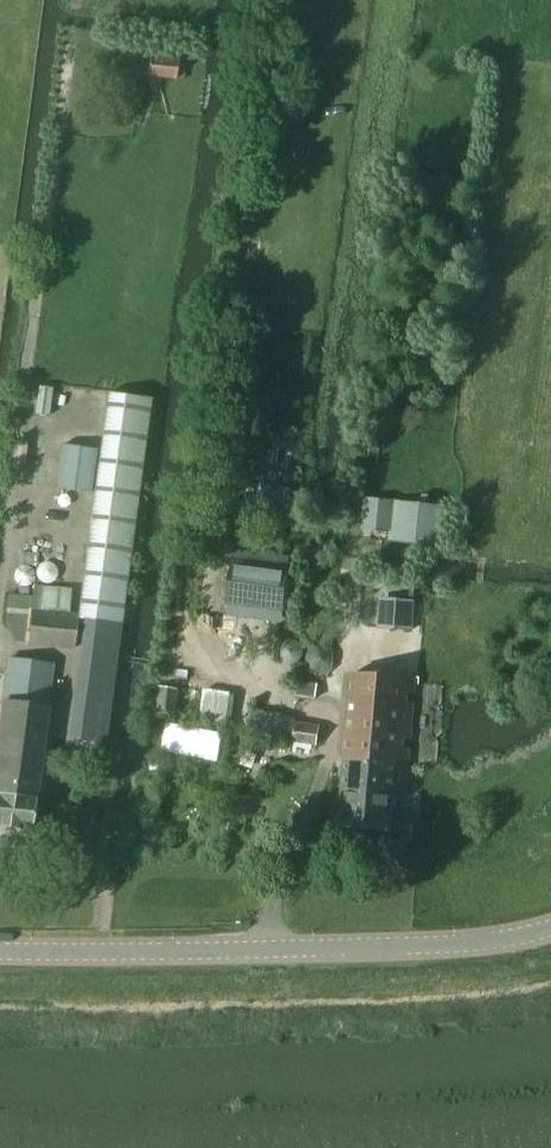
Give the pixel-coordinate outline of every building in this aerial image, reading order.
[(176,79),(179,59),(150,55),(148,75),(176,79)] [(89,619),(73,739),(105,743),(121,623),(151,398),(107,392),(77,617),(84,618),(89,619)] [(63,445),(57,487),(89,492),(96,449),(63,445)] [(263,484),(261,508),(288,511),(290,488),(263,484)] [(392,501),(388,540),(398,542),(439,546),(444,506),(403,502),(392,501)] [(287,569),(232,562),(227,602),(282,609),(287,569)] [(6,594),(3,619),(16,643),(28,644),(73,649),(76,614),(69,613),(71,588),(33,585),(32,599),(6,594)] [(388,600),(386,630),(411,631),(413,602),(388,600)] [(310,647),(305,653),(305,666),(309,672),(316,676),(324,677),(331,671),(332,663),(333,657),(332,649),(327,645),(319,644),(313,644),(310,647)] [(32,829),(35,799),(47,707),(52,665),(7,659),(0,712),(0,825),(32,829)] [(352,673),(349,715),(389,718),(392,676),(352,673)] [(349,715),(345,758),(406,763),(413,683),(418,684),(418,678),(392,676),(389,718),(349,715)] [(314,699),(316,685),(297,682),(295,696),(314,699)] [(158,687),(155,709),(176,711),(178,689),(158,687)] [(226,718),(230,693),(204,689),(200,714),(226,718)] [(251,709),(247,733),(278,738),(291,740),(316,744),(318,727),(294,723),(279,712),(251,709)] [(341,813),(338,844),(389,848),(391,816),(393,792),(404,793),(406,763),(345,758),(341,813)]
